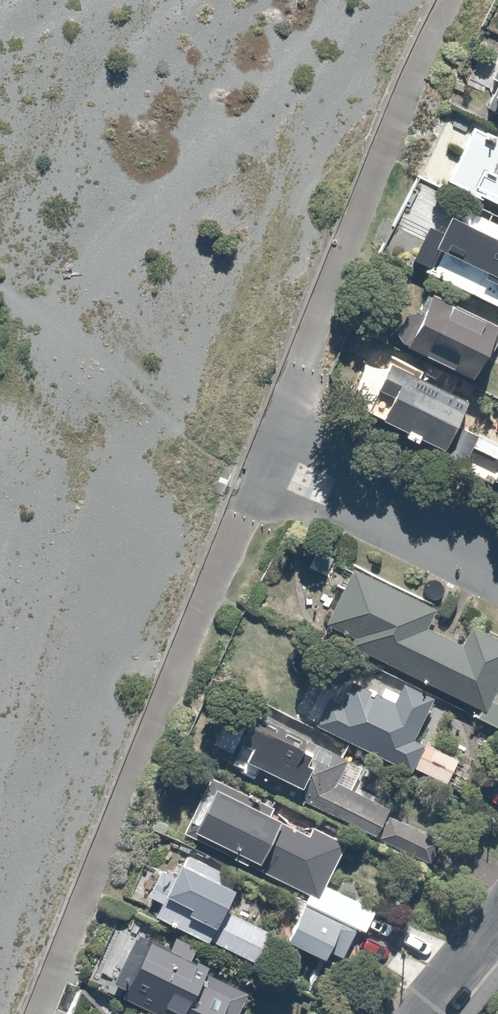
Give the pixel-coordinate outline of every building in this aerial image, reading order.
[(476,101),(497,113),(497,56),(476,101)] [(421,170),(497,207),(497,136),(446,115),(421,170)] [(379,252),(497,305),(497,215),(417,179),(379,252)] [(392,331),(401,344),(475,380),(497,337),(497,324),(428,290),(417,310),(403,311),(392,331)] [(472,398),(383,356),(355,407),(441,450),(472,398)] [(497,487),(497,437),(460,420),(441,461),(497,487)] [(320,623),(348,637),(344,645),(483,710),(497,677),(497,639),(469,624),(459,642),(426,625),(434,607),(349,566),(320,623)] [(324,696),(312,721),(410,770),(424,741),(412,735),(432,694),(401,681),(392,699),(349,681),(337,702),(324,696)] [(247,713),(223,761),(375,834),(388,807),(351,787),(361,765),(247,713)] [(212,778),(185,834),(311,896),(320,901),(326,888),(348,844),(314,827),(310,836),(272,817),(275,810),(212,778)] [(234,875),(183,853),(179,862),(174,860),(167,873),(144,864),(131,905),(255,961),(270,931),(223,907),(234,875)] [(326,888),(320,901),(311,896),(287,943),(327,962),(331,954),(343,960),(358,930),(366,934),(377,913),(326,888)] [(110,989),(160,1013),(241,1013),(252,992),(202,968),(204,961),(188,954),(195,945),(171,935),(166,942),(128,928),(118,948),(129,955),(110,989)]
